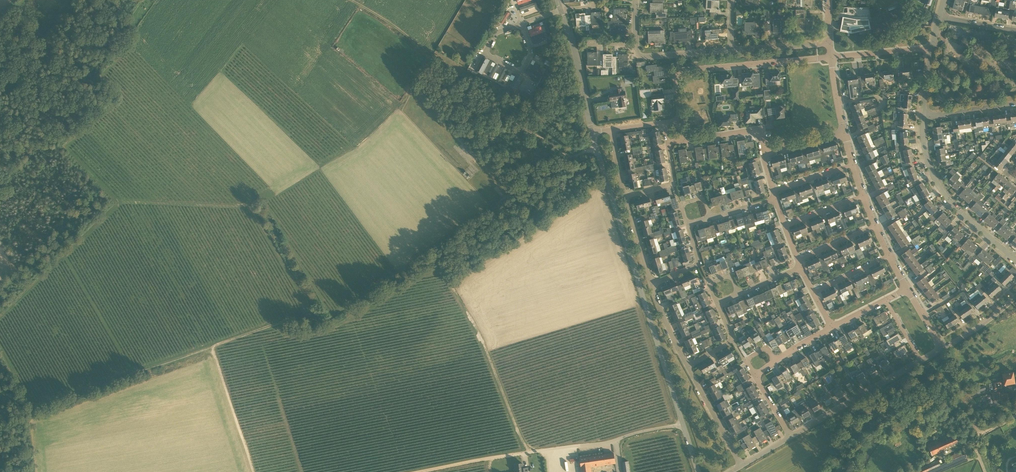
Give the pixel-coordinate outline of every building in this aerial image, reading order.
[(664,13),(663,13),(663,0),(653,0),(653,3),(650,3),(650,13),(656,13),(656,18),(666,18),(666,13),(664,13)] [(720,13),(721,10),(719,10),(719,1),(706,0),(706,10),(710,10),(710,13),(720,13)] [(969,0),(955,0),(953,9),(963,11),(965,2),(968,3),(969,0)] [(972,0),(969,0),(968,3),(971,4),(971,5),(969,12),(979,14),(981,7),(974,6),(975,3),(971,2),(972,0)] [(995,10),(995,7),(997,1),(995,1),(992,0),(990,9),(981,7),(979,14),(980,14),(987,16),(987,15),(990,15),(992,9),(995,10)] [(1002,18),(1003,8),(1004,7),(999,6),(999,2),(997,1),(995,7),(997,7),(996,10),(997,10),(995,17),(995,18),(996,18),(996,17),(1002,18)] [(520,8),(521,12),(524,11),(524,13),(529,11),(528,9),(535,7),(534,3),(520,8)] [(893,19),(893,18),(900,16),(899,14),(899,12),(903,11),(901,4),(896,6),(897,8),(882,12),(885,22),(893,19)] [(1008,20),(1008,19),(1010,9),(1003,8),(1002,18),(1008,19),(1008,20)] [(608,21),(624,21),(624,18),(627,18),(626,9),(613,9),(614,18),(611,18),(611,21),(608,21)] [(507,11),(500,22),(503,24),(506,19),(508,20),(512,14),(507,11)] [(591,15),(588,15),(589,30),(592,30),(592,26),(602,25),(600,12),(591,13),(591,15)] [(585,16),(585,13),(576,14),(577,27),(586,26),(586,30),(589,30),(588,15),(585,16)] [(850,31),(851,33),(870,27),(866,15),(841,17),(839,32),(850,31)] [(813,28),(813,18),(796,18),(796,31),(800,31),(800,25),(806,25),(806,31),(812,31),(812,28),(813,28)] [(781,33),(780,19),(773,19),(773,24),(768,24),(768,31),(773,31),(773,33),(781,33)] [(624,24),(624,21),(608,21),(608,26),(612,26),(612,25),(614,25),(614,34),(627,33),(627,24),(624,24)] [(756,31),(756,22),(754,21),(753,23),(745,23),(745,35),(756,35),(756,37),(759,37),(759,31),(756,31)] [(532,28),(528,30),(531,37),(543,33),(541,25),(534,28),(534,26),(531,26),(532,28)] [(705,40),(718,39),(718,29),(705,30),(705,40)] [(655,44),(655,43),(665,43),(664,30),(648,31),(648,44),(654,43),(654,44),(655,44)] [(674,42),(690,41),(689,31),(673,33),(674,42)] [(544,33),(531,37),(533,44),(543,41),(542,38),(546,37),(544,33)] [(597,55),(597,53),(588,53),(588,66),(597,66),(600,66),(600,55),(597,55)] [(616,73),(616,57),(613,57),(613,54),(603,55),(603,68),(612,68),(612,73),(614,73),(616,73)] [(624,67),(628,67),(628,54),(619,54),(619,57),(616,57),(616,73),(617,73),(617,68),(624,67)] [(490,60),(482,56),(475,70),(482,74),(490,60)] [(531,63),(529,67),(541,74),(543,70),(540,68),(541,65),(535,62),(533,65),(531,63)] [(492,78),(499,65),(495,63),(494,67),(491,65),(488,71),(490,73),(488,76),(492,78)] [(657,68),(657,64),(646,66),(647,72),(654,71),(654,76),(653,76),(654,84),(664,83),(664,80),(665,80),(665,79),(663,67),(657,68)] [(507,69),(503,67),(497,80),(501,82),(502,79),(505,81),(508,74),(505,73),(507,69)] [(542,76),(527,68),(525,73),(532,77),(531,80),(538,83),(542,76)] [(911,72),(911,68),(902,70),(903,77),(912,75),(911,73),(911,72)] [(483,79),(485,77),(473,70),(471,73),(476,75),(476,76),(481,78),(483,79)] [(769,76),(765,76),(766,85),(770,85),(770,81),(780,80),(780,72),(779,72),(779,71),(775,71),(775,72),(769,73),(769,76)] [(893,80),(893,78),(892,71),(883,72),(884,79),(887,79),(887,81),(889,82),(892,81),(893,80)] [(753,79),(753,74),(753,73),(742,74),(743,82),(743,86),(744,86),(743,82),(753,82),(753,87),(760,87),(759,78),(753,79)] [(515,90),(521,77),(516,74),(509,87),(515,90)] [(860,76),(862,90),(864,90),(866,89),(865,82),(866,82),(866,83),(869,83),(869,85),(872,85),(873,88),(876,88),(875,81),(874,74),(865,75),(865,76),(860,76)] [(728,75),(725,75),(721,76),(721,77),(720,77),(720,83),(722,82),(722,84),(729,83),(729,87),(734,87),(734,79),(732,79),(732,75),(728,75)] [(636,86),(635,76),(624,78),(625,84),(632,83),(633,87),(636,86)] [(847,77),(849,91),(850,95),(854,94),(853,84),(858,84),(857,76),(847,77)] [(506,91),(508,89),(495,82),(494,85),(499,87),(503,90),(504,90),(506,91)] [(661,95),(660,88),(651,89),(652,96),(652,101),(653,104),(654,104),(655,111),(662,110),(661,105),(662,105),(662,104),(661,104),(661,100),(665,100),(664,94),(661,95)] [(622,92),(621,89),(616,90),(616,93),(610,94),(612,108),(620,107),(620,106),(622,106),(622,107),(626,106),(624,97),(626,96),(625,91),(622,92)] [(852,113),(864,108),(862,103),(869,102),(868,99),(860,101),(860,103),(858,104),(850,107),(852,113)] [(900,108),(897,108),(897,111),(903,111),(907,111),(907,109),(910,109),(911,102),(901,101),(900,108)] [(754,109),(754,106),(750,107),(750,110),(745,110),(746,123),(755,122),(754,119),(755,117),(755,118),(761,117),(761,109),(754,109)] [(776,115),(777,118),(780,118),(780,119),(784,119),(783,118),(785,118),(784,113),(786,112),(785,109),(779,109),(779,107),(775,107),(767,109),(768,116),(776,115)] [(852,113),(854,119),(863,116),(867,114),(876,111),(875,108),(865,112),(864,108),(852,113)] [(907,120),(907,114),(906,114),(907,111),(903,111),(897,111),(897,114),(897,117),(896,120),(900,120),(907,120)] [(720,126),(730,126),(730,122),(737,121),(737,114),(730,115),(731,118),(720,119),(720,126)] [(1006,118),(1006,115),(1000,116),(1001,126),(1007,125),(1008,127),(1010,127),(1009,118),(1006,118)] [(863,116),(854,119),(857,125),(865,121),(864,118),(863,116)] [(994,121),(992,121),(993,132),(996,131),(995,127),(1001,126),(1000,116),(993,117),(994,121)] [(989,122),(988,117),(982,118),(984,129),(989,128),(990,132),(993,132),(992,121),(989,122)] [(976,124),(974,124),(975,133),(980,133),(979,131),(984,131),(984,129),(982,118),(976,119),(976,124)] [(907,127),(907,120),(900,120),(900,126),(897,126),(897,130),(903,130),(903,127),(907,127)] [(975,133),(974,124),(971,124),(971,120),(964,121),(966,129),(972,128),(972,130),(975,129),(975,133)] [(859,131),(867,127),(865,121),(857,125),(859,131)] [(956,127),(957,132),(960,131),(960,133),(966,132),(966,129),(964,121),(958,122),(959,126),(956,127)] [(934,134),(942,133),(942,129),(946,129),(945,126),(942,126),(941,126),(941,127),(933,128),(934,134)] [(464,143),(468,139),(457,127),(454,130),(456,133),(455,134),(464,143)] [(903,132),(903,130),(897,130),(892,130),(892,134),(896,134),(896,139),(907,139),(907,132),(903,132)] [(649,140),(661,138),(660,132),(652,133),(652,136),(645,137),(646,141),(649,140)] [(948,144),(947,139),(947,133),(942,133),(934,134),(935,141),(940,140),(940,143),(945,142),(946,144),(948,144)] [(859,143),(868,140),(865,134),(857,137),(859,143)] [(629,139),(628,136),(620,137),(622,144),(632,142),(634,141),(634,138),(629,139)] [(1015,151),(1015,144),(1008,137),(1007,138),(1004,141),(1015,151)] [(662,144),(661,138),(649,140),(650,143),(653,142),(654,145),(646,146),(647,150),(653,149),(659,148),(658,145),(662,144)] [(908,145),(907,139),(896,139),(895,140),(895,145),(896,149),(898,148),(904,148),(904,145),(908,145)] [(746,149),(751,148),(754,148),(753,142),(745,143),(744,140),(737,141),(739,155),(746,154),(746,149)] [(862,149),(870,146),(868,140),(859,143),(862,149)] [(1012,156),(1015,151),(1004,141),(1002,143),(1008,148),(1006,151),(1012,156)] [(474,157),(479,153),(475,149),(468,142),(464,146),(474,157)] [(623,151),(631,149),(630,146),(633,146),(632,142),(622,144),(623,151)] [(835,154),(834,150),(837,149),(835,142),(829,144),(832,154),(832,155),(835,154)] [(728,145),(728,143),(720,144),(721,146),(722,152),(722,157),(730,156),(729,151),(734,151),(733,144),(728,145)] [(825,164),(828,164),(826,155),(832,154),(829,144),(822,146),(823,149),(821,150),(825,162),(825,164)] [(715,147),(715,145),(708,146),(708,148),(709,154),(710,159),(717,158),(716,153),(722,152),(721,146),(715,147)] [(937,156),(945,155),(948,154),(948,148),(946,148),(946,145),(941,146),(941,149),(937,150),(937,156)] [(865,155),(873,151),(870,146),(862,149),(865,155)] [(1006,151),(1000,146),(998,149),(996,151),(1008,160),(1012,156),(1006,151)] [(703,149),(702,147),(695,148),(697,161),(704,160),(704,155),(709,154),(708,148),(703,149)] [(820,158),(822,163),(825,162),(821,150),(818,150),(818,147),(811,149),(815,160),(820,158)] [(905,151),(904,148),(898,148),(896,149),(896,152),(899,152),(901,158),(912,155),(911,149),(905,151)] [(654,152),(653,149),(647,150),(648,153),(652,152),(653,158),(664,156),(663,150),(654,152)] [(686,151),(686,149),(678,150),(680,164),(688,162),(687,158),(692,157),(692,151),(686,151)] [(807,164),(810,163),(809,161),(815,160),(811,149),(806,151),(807,154),(804,155),(807,164)] [(880,158),(887,154),(887,153),(886,149),(881,152),(881,153),(876,156),(878,158),(878,159),(880,158)] [(875,157),(875,156),(873,151),(865,155),(867,161),(875,157)] [(1005,165),(1008,160),(996,151),(995,153),(998,155),(997,156),(1000,158),(998,160),(1005,165)] [(802,155),(801,152),(795,154),(798,165),(803,163),(804,165),(807,164),(804,155),(802,155)] [(790,169),(793,168),(792,166),(798,165),(795,154),(789,155),(790,160),(791,162),(788,163),(790,169)] [(889,162),(887,154),(880,158),(883,165),(889,162)] [(633,159),(632,155),(624,156),(625,163),(636,161),(636,158),(633,159)] [(902,167),(904,166),(910,165),(909,162),(914,162),(912,155),(901,158),(900,158),(902,164),(901,164),(902,167)] [(946,160),(945,155),(937,156),(938,162),(943,161),(944,166),(952,165),(951,164),(951,162),(951,159),(946,160)] [(654,164),(650,165),(650,168),(656,167),(656,164),(665,162),(664,156),(653,158),(654,164)] [(786,164),(785,162),(784,157),(777,159),(783,177),(780,169),(787,167),(787,169),(790,169),(788,163),(786,164)] [(1005,165),(998,160),(995,158),(991,162),(990,161),(988,163),(993,167),(995,165),(1001,170),(1005,165)] [(783,177),(777,159),(771,161),(773,167),(776,167),(777,170),(779,175),(775,176),(776,179),(783,177)] [(627,170),(634,168),(636,168),(637,167),(636,161),(625,163),(627,170)] [(749,164),(748,161),(736,164),(737,167),(742,166),(745,165),(747,171),(750,170),(758,168),(756,161),(749,164)] [(868,173),(876,169),(873,163),(865,168),(868,173)] [(910,168),(910,165),(904,166),(905,170),(903,171),(905,177),(906,177),(907,176),(915,173),(913,167),(910,168)] [(758,168),(750,170),(747,171),(748,177),(747,177),(748,180),(753,179),(752,176),(760,174),(758,168)] [(629,182),(639,180),(640,180),(639,174),(644,173),(644,174),(647,174),(646,172),(646,169),(636,171),(637,174),(636,174),(628,175),(629,182)] [(871,179),(879,175),(877,172),(876,169),(868,173),(871,179)] [(959,176),(956,173),(957,173),(952,169),(949,173),(953,176),(948,182),(953,186),(960,178),(961,177),(959,176)] [(911,186),(917,183),(915,180),(918,180),(915,173),(907,176),(906,177),(908,183),(909,184),(906,184),(908,187),(910,187),(911,186)] [(846,190),(844,182),(847,180),(845,174),(838,176),(841,184),(844,194),(851,192),(850,189),(846,190)] [(994,189),(1003,177),(999,174),(992,182),(995,185),(992,188),(994,189)] [(736,191),(738,199),(744,197),(742,189),(742,190),(740,186),(743,185),(742,182),(741,179),(739,175),(736,176),(739,186),(735,187),(735,188),(736,191)] [(882,180),(880,177),(879,175),(871,179),(874,184),(882,180)] [(833,191),(839,189),(838,185),(841,184),(838,176),(832,178),(833,181),(830,182),(833,191)] [(1004,187),(1008,181),(1003,177),(994,189),(996,191),(999,188),(1001,185),(1004,187)] [(964,182),(962,181),(960,178),(953,186),(958,190),(961,187),(963,188),(970,180),(970,179),(969,181),(967,179),(964,182)] [(755,188),(763,186),(762,179),(754,182),(755,188)] [(886,188),(887,187),(892,185),(891,182),(887,184),(884,179),(882,180),(874,184),(877,190),(885,186),(886,188)] [(630,189),(638,187),(641,187),(639,180),(629,182),(630,189)] [(828,183),(827,180),(821,182),(824,191),(830,189),(831,192),(833,191),(830,182),(828,183)] [(965,189),(972,181),(971,180),(970,180),(963,188),(965,190),(960,195),(965,200),(973,190),(970,193),(965,189)] [(687,181),(682,183),(685,195),(691,193),(691,192),(694,191),(691,183),(688,184),(687,181)] [(1003,197),(1013,185),(1008,181),(1004,187),(1006,189),(1003,192),(1004,192),(1001,195),(1003,197)] [(703,190),(700,182),(694,184),(694,182),(691,183),(694,191),(696,191),(697,192),(703,190)] [(821,202),(819,193),(824,191),(821,182),(815,184),(816,187),(814,188),(817,197),(819,203),(821,202)] [(918,185),(917,183),(911,186),(910,187),(911,189),(913,188),(917,194),(925,189),(922,183),(918,185)] [(1015,191),(1015,188),(1013,185),(1003,197),(1005,199),(1010,192),(1013,195),(1015,191)] [(757,194),(765,192),(763,186),(755,188),(757,194)] [(811,189),(810,186),(804,188),(808,198),(808,197),(813,195),(814,198),(817,197),(814,188),(811,189)] [(800,202),(803,201),(802,200),(808,198),(804,188),(798,190),(801,196),(798,197),(800,202)] [(916,205),(920,203),(925,200),(924,197),(929,195),(925,189),(917,194),(916,195),(919,200),(915,202),(916,205)] [(976,192),(973,190),(965,200),(969,204),(972,200),(974,202),(981,194),(978,192),(976,192)] [(738,199),(736,191),(726,194),(729,202),(733,201),(732,201),(738,199)] [(793,191),(787,193),(789,200),(792,199),(794,204),(800,202),(798,197),(796,198),(793,191)] [(723,195),(722,193),(720,192),(715,193),(719,205),(724,203),(725,204),(729,202),(726,194),(723,195)] [(664,202),(671,200),(670,199),(668,193),(661,194),(664,202)] [(713,206),(719,205),(715,193),(716,197),(710,199),(713,206)] [(784,204),(788,203),(790,202),(789,200),(787,193),(781,196),(784,204)] [(879,203),(886,198),(883,193),(875,197),(879,203)] [(664,202),(661,194),(655,196),(657,204),(661,203),(662,206),(665,205),(664,202)] [(976,213),(984,204),(980,201),(983,197),(981,194),(974,202),(976,204),(971,209),(976,213)] [(645,208),(651,206),(649,198),(642,200),(645,208)] [(882,208),(890,204),(886,198),(879,203),(882,208)] [(638,210),(645,208),(642,200),(636,202),(638,210)] [(927,202),(925,200),(920,203),(923,206),(924,205),(928,210),(933,206),(929,201),(927,202)] [(885,214),(893,209),(890,204),(882,208),(885,214)] [(989,208),(984,204),(976,213),(981,217),(984,214),(986,215),(989,212),(992,208),(990,207),(989,208)] [(855,205),(849,207),(853,216),(855,222),(856,225),(862,222),(861,219),(858,221),(855,215),(859,213),(855,205)] [(931,220),(933,218),(937,214),(935,212),(937,211),(933,206),(928,210),(925,212),(929,217),(931,220)] [(846,218),(843,219),(847,228),(850,227),(849,223),(847,220),(849,217),(853,216),(849,207),(843,210),(845,216),(846,218)] [(794,215),(792,208),(786,211),(787,213),(789,212),(791,217),(794,215)] [(899,216),(908,211),(906,208),(898,213),(899,216)] [(888,219),(896,215),(893,209),(885,214),(888,219)] [(769,225),(769,224),(768,222),(771,221),(768,210),(762,212),(767,230),(776,227),(775,224),(770,225),(769,225)] [(667,222),(672,220),(679,218),(677,212),(670,214),(671,216),(666,218),(667,222)] [(752,214),(755,222),(757,221),(764,219),(767,230),(762,212),(756,213),(752,214)] [(838,212),(832,214),(835,221),(837,226),(840,225),(838,220),(841,219),(838,212)] [(992,216),(990,214),(991,213),(989,212),(986,215),(988,217),(985,220),(989,224),(995,218),(997,216),(994,214),(992,216)] [(947,217),(943,213),(940,216),(937,214),(933,218),(931,220),(934,222),(935,222),(939,226),(947,217)] [(749,228),(750,230),(757,228),(755,222),(752,214),(748,215),(748,216),(743,217),(746,229),(749,228)] [(835,221),(832,214),(826,216),(829,224),(835,221)] [(746,229),(743,217),(737,219),(737,218),(733,219),(735,228),(745,225),(746,229)] [(944,235),(950,228),(948,226),(952,222),(947,217),(939,226),(941,228),(944,231),(942,233),(944,235)] [(997,221),(995,218),(989,224),(994,229),(999,223),(1001,225),(1005,220),(1001,217),(997,221)] [(674,227),(681,225),(679,218),(672,220),(674,227)] [(819,228),(824,226),(821,218),(816,220),(819,228)] [(723,223),(727,234),(728,234),(729,233),(729,231),(736,229),(735,228),(733,219),(729,221),(723,223)] [(642,229),(650,227),(648,220),(640,223),(642,229)] [(820,232),(819,228),(816,220),(810,223),(813,230),(816,229),(817,233),(820,232)] [(1003,236),(1010,228),(1010,227),(1007,225),(1009,223),(1007,221),(1005,220),(1001,225),(1003,226),(998,232),(1003,236)] [(891,232),(899,227),(895,222),(887,227),(891,232)] [(727,234),(723,223),(717,225),(717,224),(713,225),(716,233),(725,231),(726,234),(727,234)] [(833,232),(830,224),(827,225),(831,235),(839,232),(838,229),(833,232)] [(716,233),(713,225),(709,226),(710,227),(704,229),(707,239),(717,236),(716,233)] [(805,225),(799,227),(803,236),(808,234),(811,243),(814,241),(813,238),(811,232),(808,233),(805,225)] [(644,236),(652,234),(650,227),(642,229),(644,236)] [(803,236),(799,227),(792,230),(795,236),(796,236),(797,238),(803,236)] [(895,237),(902,232),(899,227),(891,232),(895,237)] [(953,239),(959,232),(954,227),(952,230),(950,228),(944,235),(943,236),(942,238),(943,239),(944,240),(947,236),(952,240),(953,239)] [(1010,228),(1003,236),(1007,240),(1010,237),(1012,238),(1015,234),(1015,233),(1010,228)] [(698,242),(701,241),(707,239),(704,229),(698,230),(698,232),(695,233),(698,242)] [(772,238),(780,235),(778,229),(770,232),(772,238)] [(673,230),(668,231),(664,233),(664,236),(672,233),(673,239),(673,240),(684,236),(682,230),(675,232),(674,232),(673,230)] [(898,242),(906,238),(902,232),(895,237),(898,242)] [(959,245),(963,240),(961,238),(964,236),(959,232),(953,239),(957,243),(959,245)] [(648,248),(656,246),(654,239),(655,239),(662,237),(661,234),(654,236),(653,236),(648,238),(649,240),(646,241),(648,248)] [(775,244),(782,241),(780,235),(772,238),(775,244)] [(867,249),(870,247),(869,246),(869,245),(871,244),(871,243),(871,242),(868,235),(862,238),(867,249)] [(686,243),(684,236),(673,240),(674,243),(678,241),(679,245),(686,243)] [(865,250),(867,249),(862,238),(856,240),(860,248),(860,247),(863,246),(865,250)] [(909,242),(906,238),(898,242),(902,248),(909,243),(909,242)] [(972,243),(968,239),(965,242),(963,240),(959,245),(958,246),(965,252),(972,243)] [(855,251),(854,249),(855,249),(852,242),(846,245),(850,254),(850,255),(856,253),(859,260),(862,259),(858,250),(855,251)] [(968,258),(970,260),(974,256),(972,254),(977,247),(972,243),(965,252),(970,256),(968,258)] [(844,257),(850,254),(846,245),(839,248),(842,254),(843,254),(844,256),(841,257),(843,263),(846,261),(844,257)] [(657,252),(656,246),(648,248),(650,255),(658,252),(657,252)] [(766,251),(767,254),(773,252),(774,252),(776,257),(787,253),(784,247),(781,248),(780,246),(774,248),(766,251)] [(679,248),(669,251),(669,252),(670,253),(678,251),(679,257),(683,256),(690,254),(688,247),(681,249),(681,250),(679,250),(679,248)] [(918,251),(916,247),(911,251),(910,249),(901,255),(905,260),(912,255),(914,253),(918,251)] [(981,262),(988,254),(983,249),(978,255),(978,256),(977,258),(981,262)] [(838,259),(837,257),(838,257),(835,250),(828,253),(833,262),(832,261),(836,260),(838,259),(840,263),(841,264),(843,263),(841,257),(838,259)] [(729,253),(726,254),(727,257),(729,263),(731,266),(731,267),(734,265),(732,261),(730,256),(729,253)] [(789,259),(787,253),(776,257),(779,256),(782,262),(789,259)] [(833,262),(828,253),(822,256),(825,262),(826,262),(827,264),(824,265),(826,270),(829,269),(827,265),(833,262)] [(683,265),(688,264),(688,262),(692,260),(690,254),(683,256),(685,263),(683,263),(683,265)] [(984,274),(988,268),(990,266),(988,264),(993,258),(988,254),(981,262),(985,266),(981,271),(984,274)] [(916,260),(912,255),(905,260),(909,265),(916,260)] [(653,266),(661,264),(659,257),(651,260),(653,266)] [(716,260),(716,262),(720,270),(723,269),(723,270),(729,268),(727,264),(725,258),(724,257),(718,259),(716,260)] [(754,259),(755,263),(751,265),(754,273),(758,272),(758,271),(763,268),(760,261),(758,258),(754,259)] [(821,266),(821,265),(818,258),(812,260),(816,270),(822,267),(824,272),(826,270),(824,265),(821,266)] [(763,268),(769,266),(766,259),(760,261),(763,268)] [(816,270),(812,260),(806,263),(810,270),(811,271),(813,270),(812,269),(813,269),(814,271),(816,270)] [(913,270),(920,265),(916,260),(909,265),(913,270)] [(923,263),(920,265),(913,270),(916,275),(924,270),(922,268),(928,263),(926,260),(923,263)] [(716,262),(713,263),(708,266),(712,275),(718,272),(717,271),(720,270),(716,262)] [(750,262),(740,266),(745,277),(748,276),(747,275),(750,274),(750,275),(754,273),(751,265),(750,262)] [(655,273),(663,271),(661,264),(653,266),(655,273)] [(740,266),(740,265),(736,267),(734,268),(739,279),(744,276),(745,277),(740,266)] [(881,278),(885,276),(883,273),(885,271),(882,265),(876,268),(879,274),(881,278)] [(1009,270),(1006,267),(1001,273),(1003,275),(1009,281),(1014,276),(1013,276),(1015,274),(1010,269),(1009,270)] [(873,277),(879,274),(876,268),(870,271),(873,277)] [(863,282),(869,280),(866,273),(860,276),(863,282)] [(1009,281),(1003,275),(1001,273),(997,277),(995,275),(993,277),(996,281),(998,279),(999,281),(1004,286),(1009,281)] [(696,289),(694,283),(697,282),(694,274),(687,277),(690,285),(691,287),(694,293),(695,293),(700,291),(699,287),(696,289)] [(863,282),(860,276),(854,279),(856,282),(854,283),(856,287),(861,297),(863,296),(860,288),(865,286),(863,282)] [(685,297),(688,296),(684,287),(690,285),(687,277),(681,280),(683,284),(680,285),(683,293),(685,297)] [(920,288),(928,282),(924,277),(917,283),(920,288)] [(993,277),(993,278),(991,279),(993,282),(989,285),(991,288),(996,293),(1001,289),(996,283),(995,284),(994,283),(996,281),(993,277)] [(799,292),(797,287),(798,287),(795,279),(789,282),(794,293),(796,296),(804,293),(802,290),(799,292)] [(847,290),(853,288),(850,281),(844,284),(847,290)] [(683,293),(680,285),(677,286),(675,282),(669,285),(672,292),(678,290),(680,294),(683,293)] [(794,293),(789,282),(784,284),(783,283),(780,285),(783,293),(786,292),(788,295),(794,293)] [(924,293),(931,287),(928,282),(920,288),(924,293)] [(980,283),(978,285),(984,292),(985,291),(986,290),(985,289),(980,283)] [(849,294),(847,290),(844,284),(839,287),(842,293),(842,294),(840,295),(842,301),(845,299),(844,297),(849,294)] [(662,288),(665,295),(668,301),(674,298),(672,292),(669,285),(662,288)] [(774,297),(783,293),(780,285),(776,287),(771,289),(774,297)] [(973,293),(975,296),(982,305),(988,301),(983,295),(982,294),(984,292),(978,285),(976,286),(975,287),(978,290),(973,293)] [(928,298),(935,293),(931,287),(924,293),(928,298)] [(996,294),(996,293),(991,288),(986,292),(991,298),(994,295),(996,294)] [(774,297),(771,289),(765,292),(765,291),(761,293),(764,301),(774,297)] [(834,289),(828,292),(831,298),(837,295),(834,289)] [(694,293),(688,296),(689,299),(694,297),(696,303),(697,303),(707,298),(704,292),(697,296),(695,293),(694,293)] [(831,298),(828,292),(822,295),(825,301),(828,300),(829,303),(833,301),(831,298)] [(970,303),(968,299),(963,292),(961,293),(964,297),(962,298),(964,301),(960,303),(962,306),(968,315),(970,313),(973,311),(970,306),(969,306),(968,304),(970,303)] [(761,302),(764,301),(761,293),(757,294),(758,295),(752,297),(755,305),(760,302),(761,302)] [(932,303),(939,298),(935,293),(928,298),(932,303)] [(801,305),(809,301),(806,295),(798,299),(801,305)] [(977,309),(982,305),(975,296),(970,300),(977,309)] [(755,305),(752,297),(746,300),(746,299),(742,300),(746,309),(755,305)] [(694,311),(692,312),(693,314),(695,314),(703,310),(702,308),(704,307),(707,306),(710,305),(710,304),(709,302),(707,298),(697,303),(696,303),(693,304),(696,310),(694,311)] [(747,313),(746,309),(742,300),(739,302),(739,303),(733,305),(737,312),(738,316),(743,314),(744,314),(747,313)] [(804,311),(812,307),(809,301),(801,305),(804,311)] [(672,313),(679,310),(676,304),(669,307),(672,313)] [(737,312),(733,305),(728,307),(727,307),(725,308),(728,315),(730,314),(731,315),(737,312)] [(967,315),(968,315),(962,306),(957,309),(956,307),(953,308),(956,313),(958,311),(959,312),(958,312),(962,319),(966,317),(967,315)] [(706,319),(715,315),(712,309),(706,312),(707,315),(704,316),(706,319)] [(675,320),(682,316),(679,310),(672,313),(675,320)] [(873,318),(877,325),(881,322),(884,327),(889,324),(886,319),(888,318),(885,311),(873,318)] [(806,324),(817,318),(813,313),(806,316),(808,319),(805,321),(806,324)] [(952,317),(950,313),(947,315),(948,316),(953,325),(959,321),(955,315),(952,317)] [(717,321),(715,315),(706,319),(707,322),(710,321),(711,324),(717,321)] [(947,328),(953,325),(948,316),(942,319),(947,328)] [(820,324),(819,323),(817,318),(806,324),(801,327),(801,328),(804,332),(807,331),(809,329),(809,330),(812,328),(820,324)] [(680,331),(687,327),(684,321),(677,324),(680,331)] [(795,322),(790,326),(795,335),(801,332),(797,325),(796,325),(795,322)] [(887,340),(896,335),(893,330),(895,329),(891,323),(889,324),(884,327),(880,329),(883,336),(885,335),(887,340)] [(868,331),(864,324),(858,327),(859,328),(856,329),(861,338),(864,337),(863,334),(868,331)] [(795,335),(790,326),(789,325),(786,327),(788,330),(786,332),(785,330),(782,332),(787,341),(791,339),(790,338),(795,335)] [(716,335),(722,332),(720,326),(713,329),(716,335)] [(682,337),(690,334),(687,327),(680,331),(682,337)] [(763,337),(765,335),(760,327),(757,329),(763,337)] [(750,333),(750,334),(748,335),(752,343),(755,341),(755,342),(761,339),(756,331),(756,332),(754,329),(752,330),(754,333),(751,335),(750,333)] [(861,338),(856,329),(854,331),(853,330),(848,333),(852,340),(857,337),(859,340),(861,338)] [(719,341),(725,338),(722,332),(716,335),(713,336),(715,340),(718,339),(719,341)] [(745,348),(750,345),(750,344),(752,343),(748,335),(746,332),(743,333),(746,338),(741,341),(745,348)] [(787,341),(782,332),(783,334),(777,337),(774,332),(771,334),(774,339),(778,346),(783,343),(784,343),(787,341)] [(902,346),(899,342),(901,340),(898,334),(896,335),(887,340),(886,341),(890,347),(894,344),(897,349),(902,346)] [(844,352),(847,351),(844,345),(849,342),(844,335),(839,338),(839,339),(837,340),(844,352)] [(687,348),(695,345),(692,338),(685,342),(687,348)] [(778,346),(774,339),(769,342),(773,349),(778,346)] [(844,352),(837,340),(834,342),(834,341),(829,344),(833,351),(838,348),(841,354),(840,355),(842,359),(843,358),(846,356),(844,352)] [(696,348),(695,345),(687,348),(690,354),(694,353),(695,353),(699,352),(697,348),(697,347),(696,348)] [(909,357),(906,353),(908,351),(904,345),(902,346),(897,349),(892,352),(896,358),(901,356),(903,360),(908,358),(909,357)] [(822,359),(824,358),(825,358),(824,356),(827,355),(829,358),(832,356),(830,353),(829,353),(825,346),(820,349),(820,350),(818,352),(822,359)] [(729,362),(730,361),(735,359),(729,349),(723,353),(729,362)] [(809,355),(816,367),(824,362),(822,359),(818,352),(815,353),(815,352),(809,355)] [(722,365),(719,366),(723,372),(725,375),(727,374),(723,366),(729,362),(723,353),(717,356),(721,363),(722,365)] [(806,375),(808,373),(805,368),(810,365),(806,357),(801,361),(799,363),(803,370),(806,375)] [(872,357),(871,357),(869,359),(867,360),(871,368),(868,370),(872,378),(878,374),(874,367),(873,364),(875,363),(872,357)] [(717,368),(716,366),(712,359),(706,363),(712,373),(718,370),(720,374),(723,372),(719,366),(717,368)] [(884,371),(890,367),(886,360),(880,363),(884,371)] [(712,373),(706,363),(700,367),(704,373),(707,371),(709,375),(712,373)] [(800,371),(800,372),(803,370),(799,363),(796,364),(796,363),(790,367),(795,374),(800,371)] [(867,375),(865,372),(860,364),(858,365),(860,370),(857,372),(859,375),(856,377),(861,385),(867,381),(864,376),(862,373),(865,372),(866,375),(867,375)] [(739,367),(735,369),(733,370),(733,371),(728,374),(727,374),(725,375),(724,376),(725,379),(726,378),(726,379),(730,377),(730,376),(734,373),(737,379),(739,377),(746,373),(743,368),(740,369),(739,367)] [(786,380),(792,377),(787,369),(782,373),(780,375),(784,383),(787,381),(786,380)] [(1013,372),(1002,374),(1003,379),(1002,380),(1006,402),(1009,402),(1009,398),(1015,396),(1015,383),(1013,376),(1015,376),(1014,375),(1013,375),(1013,372)] [(743,383),(749,379),(746,373),(739,377),(743,383)] [(784,383),(780,375),(777,376),(772,379),(776,386),(781,383),(782,384),(784,383)] [(711,394),(718,391),(721,389),(718,383),(725,379),(724,376),(716,380),(710,384),(711,386),(707,388),(711,394)] [(838,398),(844,395),(838,384),(841,383),(837,377),(831,381),(836,389),(833,391),(838,398)] [(1006,402),(1002,380),(989,384),(990,391),(991,390),(993,402),(1001,400),(1002,403),(1006,402)] [(849,391),(855,388),(851,381),(845,384),(849,391)] [(828,394),(830,392),(826,384),(823,386),(827,392),(825,393),(823,393),(821,394),(820,395),(822,398),(823,401),(826,405),(832,401),(828,394)] [(749,394),(756,390),(753,385),(746,389),(747,390),(744,392),(746,396),(749,394)] [(756,390),(749,394),(752,400),(759,396),(756,390)] [(714,401),(721,397),(718,391),(711,394),(714,401)] [(730,406),(727,400),(731,398),(729,395),(724,398),(725,401),(724,401),(716,405),(720,411),(730,406)] [(781,406),(790,400),(788,397),(779,402),(781,406)] [(814,403),(812,399),(809,402),(814,412),(821,408),(816,401),(814,403)] [(743,409),(747,406),(753,403),(751,401),(749,402),(742,406),(743,409)] [(766,407),(763,401),(756,405),(755,405),(754,406),(753,403),(747,406),(749,409),(753,407),(757,412),(766,407)] [(796,410),(800,417),(802,415),(804,418),(810,414),(806,408),(809,407),(806,401),(800,404),(802,407),(796,410)] [(731,412),(733,415),(738,412),(740,411),(743,409),(741,405),(736,408),(736,409),(731,412)] [(723,417),(730,413),(729,410),(732,409),(730,406),(720,411),(723,417)] [(753,425),(757,422),(761,420),(760,417),(762,416),(769,412),(766,407),(757,412),(759,418),(753,421),(752,419),(750,420),(753,425)] [(792,425),(799,421),(797,418),(800,417),(796,410),(791,413),(793,415),(788,418),(792,425)] [(736,417),(740,415),(738,412),(733,415),(734,417),(733,418),(725,422),(729,428),(739,422),(736,417)] [(772,437),(778,433),(771,421),(765,425),(767,429),(763,432),(766,437),(770,434),(772,437)] [(742,428),(739,422),(729,428),(732,434),(736,432),(737,434),(742,432),(748,428),(746,425),(742,428)] [(763,432),(760,428),(754,431),(756,436),(752,438),(755,444),(759,441),(761,443),(767,439),(766,437),(763,432)] [(755,444),(752,438),(749,434),(743,438),(745,442),(741,445),(744,450),(748,447),(749,450),(756,446),(755,444)] [(960,443),(956,435),(947,439),(946,436),(943,438),(944,441),(937,444),(936,441),(927,444),(932,455),(960,443)] [(897,448),(902,444),(898,438),(893,442),(897,448)] [(947,457),(949,461),(963,455),(961,451),(947,457)] [(580,459),(582,471),(591,471),(590,467),(615,463),(614,453),(580,458),(579,458),(580,459)] [(941,464),(939,460),(914,471),(925,471),(941,464)] [(523,463),(515,464),(516,469),(515,469),(515,471),(528,471),(527,469),(524,470),(523,468),(524,468),(523,468),(523,463)]
